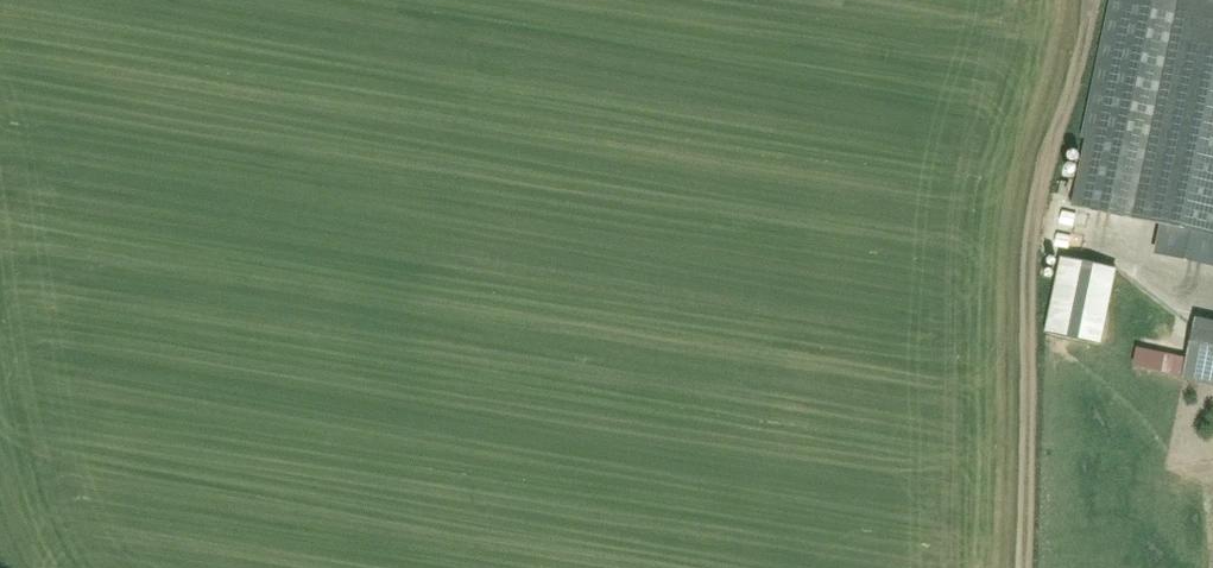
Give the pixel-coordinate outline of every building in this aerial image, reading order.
[(1078,209),(1212,236),(1212,0),(1120,0),(1078,209)] [(1190,380),(1212,385),(1212,329),(1201,326),(1190,380)]
